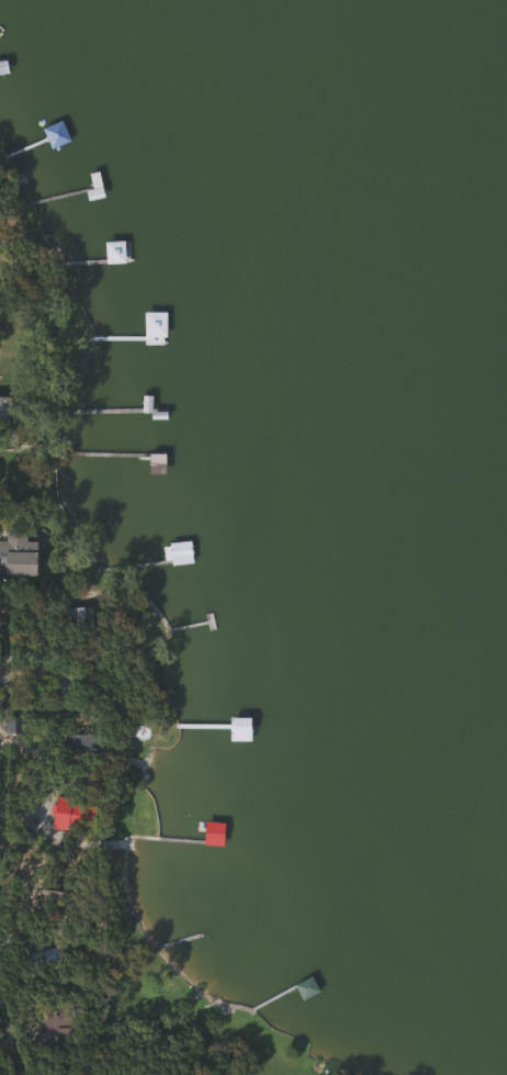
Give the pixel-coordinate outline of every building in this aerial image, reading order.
[(103,264),(103,242),(123,242),(123,264),(103,264)] [(165,312),(165,339),(142,339),(142,312),(165,312)] [(0,398),(0,427),(7,427),(8,399),(0,398)] [(33,576),(0,576),(0,533),(24,533),(24,542),(34,542),(33,576)] [(67,608),(88,608),(88,634),(67,634),(67,608)] [(21,734),(3,734),(3,716),(21,716),(21,734)] [(64,758),(64,735),(97,735),(97,758),(64,758)] [(94,803),(92,830),(52,827),(54,798),(94,803)] [(202,843),(203,821),(222,821),(221,844),(202,843)] [(58,967),(33,970),(31,950),(57,948),(58,967)]
